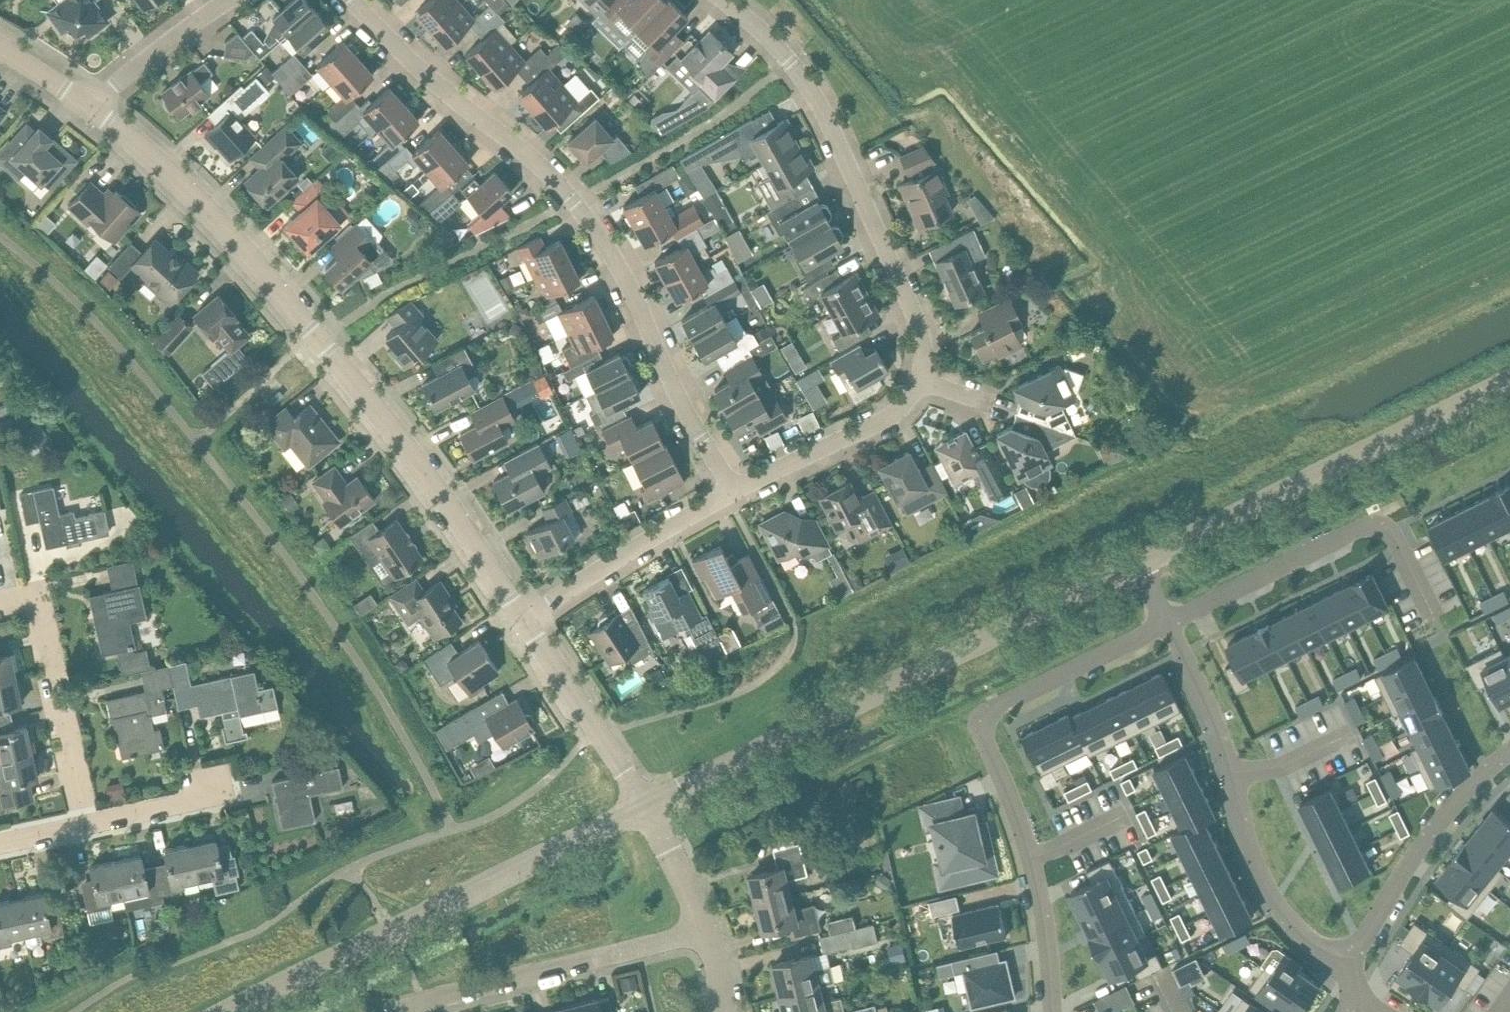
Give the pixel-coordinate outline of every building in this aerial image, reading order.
[(47,12),(62,31),(66,28),(68,31),(72,33),(75,34),(79,34),(83,33),(86,31),(89,35),(108,20),(94,1),(95,0),(63,0),(47,12)] [(288,35),(316,10),(307,0),(293,0),(273,18),(274,19),(263,38),(265,41),(263,42),(252,29),(242,37),(255,52),(259,58),(287,34),(288,35)] [(460,3),(458,0),(430,0),(415,13),(430,29),(460,3)] [(491,4),(497,12),(508,3),(506,0),(488,0),(491,4)] [(597,14),(602,9),(611,0),(583,0),(597,14)] [(601,10),(630,38),(667,0),(666,0),(665,1),(665,0),(630,0),(629,1),(628,0),(611,0),(602,9),(601,10)] [(630,38),(645,51),(636,65),(648,77),(679,45),(670,35),(688,17),(670,0),(667,0),(630,38)] [(460,3),(430,29),(445,46),(460,33),(469,24),(476,32),(477,31),(483,26),(498,12),(497,12),(491,4),(474,18),(460,3)] [(316,10),(288,35),(302,51),(331,26),(316,10)] [(465,54),(480,71),(510,44),(496,28),(505,20),(498,12),(483,26),(490,33),(465,54)] [(535,25),(529,32),(538,38),(543,31),(535,25)] [(569,28),(559,38),(566,45),(576,35),(569,28)] [(659,135),(680,123),(707,108),(716,99),(715,98),(735,78),(721,64),(732,53),(710,31),(681,59),(693,70),(690,73),(705,89),(696,99),(678,108),(662,111),(651,117),(650,124),(659,135)] [(255,52),(242,37),(238,32),(225,42),(223,56),(247,59),(255,52)] [(317,65),(332,82),(359,58),(344,41),(317,65)] [(516,69),(523,77),(547,55),(540,47),(525,60),(510,44),(480,71),(495,88),(516,69)] [(533,111),(563,84),(549,68),(569,51),(559,44),(547,55),(523,77),(529,84),(518,94),(533,111)] [(281,82),(302,64),(293,53),(271,71),(281,82)] [(373,74),(359,58),(332,82),(343,94),(329,107),(329,113),(336,121),(357,103),(350,95),(373,74)] [(176,112),(179,117),(191,108),(192,110),(201,103),(200,101),(209,94),(200,82),(213,72),(204,61),(182,78),(181,76),(171,83),(173,85),(161,93),(165,98),(165,102),(166,106),(168,109),(172,112),(176,112)] [(302,64),(281,82),(290,93),(311,75),(302,64)] [(257,74),(266,84),(275,77),(266,66),(257,74)] [(270,92),(269,91),(256,76),(244,87),(241,84),(208,115),(216,124),(205,135),(215,147),(217,145),(230,159),(255,136),(239,119),(270,92)] [(627,82),(620,89),(628,96),(634,90),(627,82)] [(577,99),(563,84),(533,111),(547,127),(572,106),(579,114),(599,97),(590,87),(577,99)] [(377,127),(404,104),(389,87),(372,102),(368,98),(359,106),(357,103),(336,121),(327,129),(339,138),(358,120),(370,133),(377,127)] [(404,104),(377,127),(390,142),(366,162),(374,171),(387,160),(388,161),(402,148),(395,141),(419,120),(404,104)] [(631,151),(616,133),(612,137),(595,117),(568,141),(586,161),(599,150),(610,162),(631,151)] [(751,118),(679,159),(686,169),(687,171),(700,163),(722,159),(721,154),(739,151),(741,154),(750,149),(752,154),(758,151),(764,162),(764,163),(797,144),(791,133),(794,132),(786,118),(777,123),(760,133),(754,123),(751,118)] [(20,178),(32,189),(40,180),(50,189),(62,175),(76,160),(54,140),(52,142),(48,139),(49,138),(39,129),(37,131),(35,129),(28,122),(12,141),(0,154),(0,161),(20,178)] [(267,206),(282,192),(299,177),(282,159),(301,142),(286,126),(251,158),(260,168),(245,181),(267,206)] [(402,148),(388,161),(395,169),(407,158),(413,165),(418,161),(427,170),(453,146),(439,129),(413,152),(406,145),(402,148)] [(803,155),(797,144),(764,163),(771,175),(757,183),(770,206),(771,209),(791,199),(789,195),(793,192),(787,182),(813,167),(806,154),(803,155)] [(926,165),(934,161),(927,144),(919,148),(900,156),(908,173),(926,165)] [(453,146),(427,170),(440,185),(419,203),(428,213),(437,205),(452,192),(445,183),(468,163),(453,146)] [(349,150),(341,160),(351,168),(359,158),(349,150)] [(672,164),(652,176),(659,188),(676,178),(679,176),(672,164)] [(919,226),(937,218),(951,212),(943,193),(947,191),(937,168),(900,185),(919,226)] [(467,196),(471,200),(484,215),(512,191),(494,171),(467,196)] [(308,250),(323,237),(339,222),(325,206),(334,198),(317,179),(293,201),(301,210),(285,225),(308,250)] [(115,241),(127,228),(141,213),(116,190),(113,194),(111,192),(107,192),(105,194),(91,181),(77,196),(68,206),(88,223),(91,219),(115,241)] [(623,206),(634,225),(665,208),(655,190),(654,188),(648,192),(623,206)] [(791,199),(771,209),(767,212),(779,235),(785,231),(792,244),(829,223),(827,219),(830,217),(831,213),(827,205),(822,204),(820,206),(816,200),(798,210),(791,199)] [(437,205),(428,213),(436,223),(445,215),(437,205)] [(671,217),(665,208),(634,225),(645,245),(672,229),(677,238),(697,227),(703,223),(693,205),(671,217)] [(418,212),(408,212),(408,218),(412,222),(418,222),(418,212)] [(990,212),(977,219),(981,226),(995,219),(990,212)] [(57,224),(46,213),(36,225),(47,235),(57,224)] [(467,222),(475,232),(488,226),(477,213),(467,222)] [(731,216),(719,223),(723,232),(735,225),(731,216)] [(831,227),(829,223),(792,244),(799,256),(795,259),(808,281),(830,268),(823,256),(842,245),(839,240),(842,238),(843,234),(839,226),(834,225),(831,227)] [(370,241),(357,226),(356,224),(337,241),(345,250),(325,268),(341,286),(358,272),(362,276),(391,261),(391,256),(378,241),(370,241)] [(654,262),(665,281),(697,264),(691,253),(701,247),(703,239),(697,227),(677,238),(682,247),(654,262)] [(739,228),(724,236),(731,248),(745,240),(739,228)] [(954,304),(973,296),(984,291),(973,267),(976,261),(986,256),(974,229),(948,240),(954,253),(935,261),(954,304)] [(524,257),(534,277),(570,259),(560,240),(543,248),(537,237),(516,247),(522,259),(524,257)] [(170,303),(185,287),(198,272),(180,256),(178,259),(155,238),(143,252),(131,242),(109,266),(121,277),(133,266),(147,279),(145,281),(170,303)] [(95,278),(108,264),(96,254),(84,268),(95,278)] [(580,279),(570,259),(534,277),(544,297),(580,279)] [(697,264),(665,281),(676,301),(704,285),(708,294),(734,279),(726,266),(716,272),(713,266),(702,272),(697,264)] [(99,279),(109,288),(118,279),(108,269),(99,279)] [(821,293),(832,313),(867,293),(855,272),(835,284),(829,273),(804,288),(810,299),(821,293)] [(510,273),(499,279),(505,291),(516,285),(510,273)] [(741,290),(734,279),(708,294),(704,296),(709,305),(681,320),(693,340),(726,321),(716,305),(741,290)] [(751,289),(761,306),(773,299),(763,282),(751,289)] [(879,314),(867,293),(832,313),(843,333),(833,339),(839,350),(864,336),(859,325),(879,314)] [(203,308),(194,315),(212,337),(216,333),(231,350),(203,373),(215,387),(216,386),(246,359),(248,358),(237,345),(249,335),(235,318),(237,316),(219,295),(203,308)] [(558,313),(568,333),(604,315),(594,295),(562,311),(558,302),(540,310),(544,320),(558,313)] [(984,326),(970,333),(983,359),(997,352),(999,356),(1009,350),(1007,346),(1020,340),(1014,329),(1018,328),(1017,326),(1023,323),(1010,297),(1000,302),(982,311),(989,324),(984,326)] [(416,359),(419,357),(418,356),(433,343),(422,331),(426,327),(419,319),(423,315),(411,301),(399,306),(387,316),(397,327),(386,336),(394,345),(389,349),(404,366),(414,357),(416,359)] [(526,306),(518,311),(522,319),(531,315),(526,306)] [(155,341),(168,353),(192,326),(179,315),(155,341)] [(614,335),(604,315),(568,333),(573,343),(562,349),(571,367),(591,357),(587,348),(614,335)] [(735,338),(726,321),(693,340),(704,360),(728,346),(733,356),(758,342),(752,332),(747,331),(735,338)] [(765,327),(755,332),(759,341),(769,335),(765,327)] [(881,382),(877,376),(888,370),(876,348),(865,354),(859,343),(830,360),(854,402),(876,389),(881,382)] [(453,404),(462,399),(461,396),(474,389),(468,377),(474,373),(476,369),(464,347),(441,359),(447,371),(422,385),(429,397),(431,396),(437,408),(451,401),(453,404)] [(591,357),(571,367),(563,371),(567,379),(586,370),(596,391),(630,374),(619,353),(595,365),(591,357)] [(726,411),(757,393),(757,392),(768,386),(751,355),(729,368),(735,378),(714,390),(726,411)] [(801,356),(789,363),(795,373),(807,366),(801,356)] [(540,360),(528,362),(531,375),(542,373),(540,360)] [(1020,400),(1015,414),(1076,435),(1060,404),(1073,397),(1071,393),(1075,391),(1083,373),(1065,366),(1061,368),(1059,365),(1032,378),(1014,386),(1020,400)] [(544,374),(534,379),(543,397),(554,391),(544,374)] [(630,374),(596,391),(586,395),(593,411),(589,413),(596,427),(623,414),(621,409),(628,405),(626,401),(640,394),(630,374)] [(796,379),(811,403),(819,398),(804,374),(796,379)] [(765,406),(757,393),(726,411),(738,432),(759,420),(765,430),(786,418),(776,400),(765,406)] [(473,458),(489,450),(493,452),(501,447),(502,443),(508,440),(501,428),(515,420),(502,395),(495,399),(477,408),(484,421),(460,433),(473,458)] [(306,468),(321,455),(336,443),(327,432),(330,430),(316,413),(314,415),(307,407),(294,417),(286,407),(266,424),(285,447),(288,445),(306,468)] [(1045,451),(1076,435),(1015,414),(1011,427),(997,434),(1006,452),(1019,479),(1023,477),(1025,481),(1031,485),(1039,486),(1045,482),(1049,476),(1050,468),(1048,464),(1051,463),(1045,451)] [(624,445),(632,461),(666,444),(665,443),(664,444),(651,419),(637,427),(635,423),(630,425),(627,417),(602,430),(612,451),(624,445)] [(38,420),(18,434),(28,448),(47,434),(38,420)] [(571,427),(556,434),(566,455),(581,448),(571,427)] [(581,428),(575,431),(578,437),(584,434),(581,428)] [(985,444),(974,449),(975,448),(973,445),(972,445),(964,431),(943,442),(939,452),(955,481),(971,473),(974,479),(982,481),(990,497),(998,499),(1010,493),(985,444)] [(1138,434),(1124,442),(1130,453),(1144,446),(1138,434)] [(508,510),(526,500),(544,491),(536,475),(551,467),(539,443),(512,457),(518,468),(493,481),(508,510)] [(685,482),(666,444),(632,461),(644,485),(640,487),(647,501),(685,482)] [(946,492),(940,480),(931,462),(917,469),(908,452),(880,466),(898,501),(899,500),(906,513),(946,492)] [(340,525),(358,511),(374,500),(357,476),(345,485),(341,480),(343,478),(334,466),(313,482),(325,499),(323,501),(340,525)] [(888,520),(882,509),(873,492),(858,499),(849,482),(820,497),(837,529),(851,521),(858,535),(888,520)] [(1491,493),(1492,494),(1493,494),(1509,526),(1509,484),(1491,493)] [(108,532),(104,513),(104,511),(74,518),(73,512),(59,515),(52,487),(20,494),(26,524),(41,520),(46,546),(108,532)] [(1025,487),(1015,492),(1022,506),(1032,500),(1025,487)] [(289,511),(299,504),(291,493),(282,500),(289,511)] [(1492,494),(1472,504),(1488,537),(1509,526),(1493,494),(1492,494)] [(564,497),(542,508),(549,521),(527,532),(529,538),(527,539),(532,548),(534,547),(539,556),(574,537),(563,515),(572,510),(564,497)] [(1472,504),(1452,514),(1468,547),(1488,537),(1472,504)] [(127,506),(113,507),(114,525),(128,524),(127,506)] [(624,529),(641,521),(634,509),(618,517),(624,529)] [(832,552),(823,535),(813,517),(812,518),(812,519),(800,526),(794,514),(789,513),(788,516),(786,515),(780,518),(778,514),(760,523),(778,559),(794,551),(813,557),(816,561),(832,552)] [(1452,514),(1431,524),(1447,557),(1468,547),(1452,514)] [(363,555),(371,556),(379,551),(396,576),(423,558),(414,545),(415,544),(407,532),(406,533),(396,519),(380,531),(373,520),(356,531),(349,535),(363,555)] [(785,622),(778,609),(749,553),(737,559),(733,552),(726,556),(720,546),(692,560),(701,578),(705,576),(716,596),(729,589),(742,614),(750,609),(763,633),(785,622)] [(123,674),(140,670),(150,668),(145,648),(133,651),(132,647),(135,646),(135,645),(133,646),(132,639),(130,639),(126,620),(145,616),(138,584),(137,585),(132,560),(107,565),(112,590),(92,595),(95,609),(99,608),(101,616),(95,618),(103,653),(117,650),(123,674)] [(858,573),(848,577),(854,589),(863,584),(858,573)] [(1373,573),(1352,583),(1368,616),(1389,606),(1373,573)] [(663,637),(687,625),(700,650),(720,640),(707,613),(701,616),(688,590),(678,595),(669,577),(643,590),(651,606),(648,608),(663,637)] [(434,637),(444,630),(461,619),(446,597),(449,595),(440,581),(424,591),(416,579),(391,595),(408,622),(420,615),(434,637)] [(1352,583),(1331,593),(1347,626),(1368,616),(1352,583)] [(1505,590),(1492,596),(1497,606),(1509,600),(1505,590)] [(1331,593),(1311,604),(1327,636),(1347,626),(1331,593)] [(1492,596),(1480,602),(1485,611),(1497,606),(1492,596)] [(361,614),(369,608),(363,598),(354,604),(361,614)] [(1311,604),(1290,614),(1306,646),(1327,636),(1311,604)] [(1507,607),(1495,613),(1500,622),(1509,617),(1509,614),(1507,607)] [(625,625),(617,613),(610,618),(607,613),(598,619),(597,624),(599,626),(589,632),(609,662),(626,651),(633,662),(653,649),(637,618),(625,625)] [(1290,614),(1270,624),(1286,656),(1306,646),(1290,614)] [(1270,624),(1249,634),(1265,666),(1286,656),(1270,624)] [(1237,662),(1225,668),(1237,691),(1250,685),(1246,676),(1265,666),(1249,634),(1228,644),(1237,662)] [(456,674),(470,695),(484,686),(482,682),(498,671),(487,653),(488,653),(479,639),(459,653),(450,641),(434,652),(423,659),(440,685),(456,674)] [(1398,647),(1386,653),(1391,662),(1403,656),(1398,647)] [(1467,664),(1479,688),(1490,682),(1501,704),(1509,699),(1509,668),(1504,657),(1505,656),(1501,648),(1467,664)] [(16,677),(10,652),(0,654),(0,681),(16,677)] [(1386,653),(1374,659),(1379,668),(1391,662),(1386,653)] [(1415,657),(1375,676),(1385,696),(1425,676),(1415,657)] [(168,664),(173,686),(178,708),(197,704),(200,716),(228,710),(229,716),(223,717),(225,725),(222,726),(225,742),(248,736),(247,729),(244,730),(241,715),(263,710),(254,670),(191,684),(185,660),(168,664)] [(400,660),(394,663),(400,673),(410,666),(406,661),(400,660)] [(168,664),(150,668),(140,670),(144,691),(106,698),(110,719),(113,718),(121,757),(130,755),(130,756),(135,755),(135,754),(164,748),(160,728),(149,730),(146,714),(165,710),(161,689),(173,686),(168,664)] [(660,667),(645,674),(652,688),(667,681),(660,667)] [(1357,667),(1345,673),(1350,682),(1362,677),(1357,667)] [(1163,672),(1140,683),(1159,722),(1181,710),(1163,672)] [(1345,673),(1333,679),(1338,688),(1350,682),(1345,673)] [(1425,676),(1385,696),(1394,715),(1399,713),(1398,712),(1434,694),(1425,676)] [(7,719),(4,707),(9,705),(21,703),(16,677),(0,681),(0,721),(7,719)] [(1140,683),(1117,694),(1136,733),(1144,729),(1159,722),(1140,683)] [(1117,694),(1095,705),(1114,744),(1136,733),(1117,694)] [(1434,694),(1398,712),(1399,713),(1408,731),(1409,730),(1412,729),(1411,728),(1443,713),(1434,694)] [(1314,697),(1308,700),(1312,710),(1324,704),(1320,695),(1314,697)] [(491,696),(435,729),(447,749),(448,748),(446,746),(474,730),(476,733),(484,736),(494,730),(503,746),(533,729),(516,699),(499,709),(491,696)] [(1354,696),(1345,701),(1351,712),(1360,708),(1354,696)] [(1308,700),(1296,706),(1300,716),(1312,710),(1308,700)] [(1095,705),(1072,717),(1089,751),(1087,752),(1089,756),(1107,747),(1114,744),(1095,705)] [(1360,708),(1351,712),(1357,724),(1366,720),(1360,708)] [(1070,713),(1047,725),(1065,763),(1087,752),(1089,751),(1072,717),(1070,713)] [(1443,713),(1411,728),(1412,729),(1420,745),(1420,746),(1452,731),(1443,713)] [(32,751),(27,726),(9,730),(7,719),(0,721),(0,759),(32,751)] [(1047,725),(1023,736),(1042,774),(1065,763),(1047,725)] [(1420,745),(1411,750),(1421,769),(1461,749),(1452,731),(1420,746),(1420,745)] [(1372,733),(1363,737),(1369,749),(1378,744),(1372,733)] [(1179,735),(1167,741),(1172,750),(1184,744),(1179,735)] [(1167,741),(1156,747),(1160,756),(1172,750),(1167,741)] [(1378,744),(1369,749),(1375,761),(1384,756),(1378,744)] [(1461,749),(1421,769),(1430,788),(1470,769),(1461,749)] [(0,759),(0,805),(0,806),(31,799),(26,779),(38,777),(32,751),(0,759)] [(281,778),(272,780),(282,827),(302,823),(316,820),(310,794),(343,787),(339,766),(338,766),(335,753),(321,756),(309,759),(302,760),(304,773),(281,778)] [(1186,754),(1155,769),(1165,789),(1196,774),(1186,754)] [(1134,757),(1122,763),(1127,772),(1138,766),(1134,757)] [(1122,763),(1110,769),(1115,778),(1127,772),(1122,763)] [(1390,769),(1381,774),(1387,785),(1396,781),(1390,769)] [(161,771),(163,782),(172,781),(170,770),(161,771)] [(1196,774),(1165,789),(1175,809),(1206,794),(1196,774)] [(863,777),(853,781),(859,793),(869,788),(863,777)] [(1130,777),(1121,782),(1127,793),(1136,789),(1130,777)] [(1376,777),(1367,781),(1373,793),(1382,788),(1376,777)] [(1088,780),(1077,786),(1081,795),(1093,789),(1088,780)] [(122,781),(106,784),(108,797),(125,794),(122,781)] [(1396,781),(1387,785),(1393,797),(1402,793),(1396,781)] [(1077,786),(1065,791),(1069,800),(1081,795),(1077,786)] [(1331,788),(1300,803),(1310,823),(1341,808),(1331,788)] [(1382,788),(1373,793),(1378,804),(1387,800),(1382,788)] [(1206,794),(1175,809),(1184,828),(1204,818),(1205,819),(1216,814),(1206,794)] [(961,861),(965,879),(996,872),(986,841),(981,842),(974,813),(962,815),(954,799),(925,814),(932,828),(936,826),(946,865),(961,861)] [(1341,808),(1310,823),(1320,843),(1351,828),(1341,808)] [(1478,823),(1481,825),(1480,826),(1509,850),(1509,851),(1509,852),(1509,821),(1494,808),(1485,819),(1483,817),(1478,823)] [(1142,825),(1152,820),(1146,809),(1137,813),(1142,825)] [(1399,809),(1390,814),(1396,825),(1404,821),(1399,809)] [(1184,828),(1173,833),(1183,853),(1214,838),(1205,819),(1204,818),(1184,828)] [(1148,836),(1157,832),(1152,820),(1142,825),(1148,836)] [(1404,821),(1396,825),(1401,837),(1410,833),(1404,821)] [(1478,829),(1466,843),(1496,867),(1497,866),(1509,851),(1509,850),(1480,826),(1478,829)] [(1351,828),(1320,843),(1329,863),(1360,847),(1351,828)] [(194,843),(190,844),(197,880),(212,876),(213,883),(214,883),(216,893),(238,888),(236,878),(235,874),(235,873),(231,855),(231,853),(219,856),(216,844),(215,838),(214,839),(213,834),(193,838),(194,843)] [(1214,838),(1183,853),(1192,873),(1223,857),(1214,838)] [(751,875),(758,902),(791,894),(787,879),(808,874),(800,842),(774,849),(779,868),(751,875)] [(1466,843),(1453,860),(1490,890),(1504,872),(1503,871),(1497,866),(1496,867),(1466,843)] [(168,867),(156,870),(162,894),(184,889),(183,883),(197,880),(190,844),(164,849),(168,867)] [(1147,846),(1138,851),(1144,862),(1153,858),(1147,846)] [(1360,847),(1329,863),(1339,883),(1370,867),(1360,847)] [(898,867),(894,852),(889,853),(893,868),(898,867)] [(141,855),(115,860),(126,908),(163,900),(162,894),(156,870),(144,872),(141,855)] [(1223,857),(1192,873),(1202,892),(1233,877),(1223,857)] [(1093,882),(1071,893),(1077,905),(1074,906),(1078,913),(1080,912),(1081,914),(1118,896),(1127,892),(1110,859),(1087,871),(1093,882)] [(123,896),(126,908),(115,860),(90,866),(94,883),(82,886),(88,911),(110,906),(108,900),(123,896)] [(1453,860),(1438,877),(1456,891),(1447,901),(1467,917),(1490,890),(1453,860)] [(878,873),(874,878),(876,883),(884,889),(888,888),(892,883),(892,879),(882,872),(878,873)] [(1161,874),(1152,878),(1158,890),(1167,885),(1161,874)] [(1233,877),(1202,892),(1212,912),(1243,896),(1233,877)] [(1167,885),(1158,890),(1163,902),(1172,897),(1167,885)] [(1152,891),(1143,895),(1148,907),(1157,902),(1152,891)] [(42,893),(17,898),(25,934),(26,934),(28,944),(32,946),(40,944),(42,940),(42,937),(64,932),(58,907),(46,910),(42,893)] [(794,908),(791,894),(758,902),(765,930),(792,923),(796,936),(823,929),(816,902),(794,908)] [(950,896),(930,901),(934,914),(953,909),(950,896)] [(1243,896),(1212,912),(1221,932),(1252,916),(1243,896)] [(1118,897),(1082,915),(1092,935),(1128,917),(1118,897)] [(25,934),(17,898),(0,902),(0,947),(13,944),(11,937),(25,934)] [(1157,902),(1148,907),(1154,919),(1163,914),(1157,902)] [(1007,936),(999,903),(953,914),(961,947),(1007,936)] [(927,904),(914,907),(917,916),(929,913),(927,904)] [(1180,912),(1171,917),(1177,929),(1186,924),(1180,912)] [(1128,917),(1092,935),(1102,955),(1138,938),(1139,938),(1147,934),(1137,913),(1128,917)] [(831,934),(857,927),(854,915),(828,922),(831,934)] [(1414,952),(1398,974),(1419,989),(1449,946),(1415,922),(1400,943),(1414,952)] [(831,934),(821,937),(825,953),(828,952),(853,946),(853,948),(862,946),(878,942),(874,923),(857,927),(831,934)] [(1186,924),(1177,929),(1182,940),(1191,936),(1186,924)] [(1252,942),(1247,933),(1235,938),(1240,947),(1252,942)] [(1138,938),(1102,955),(1112,977),(1134,966),(1140,978),(1163,966),(1157,953),(1148,958),(1139,938),(1138,938)] [(1240,947),(1235,938),(1224,944),(1228,953),(1240,947)] [(902,943),(888,947),(892,965),(906,962),(902,943)] [(1449,946),(1419,989),(1439,1003),(1455,981),(1465,989),(1480,967),(1449,946)] [(1177,948),(1167,953),(1171,962),(1182,956),(1177,948)] [(1274,949),(1262,965),(1264,967),(1309,999),(1319,984),(1298,969),(1301,964),(1286,953),(1286,954),(1278,948),(1274,949)] [(773,964),(781,995),(835,982),(831,964),(817,968),(813,954),(773,964)] [(975,955),(949,961),(956,991),(969,989),(973,1006),(1014,996),(1006,960),(977,966),(975,955)] [(1197,957),(1173,969),(1181,985),(1205,974),(1197,957)] [(1250,987),(1273,1004),(1277,999),(1296,1011),(1300,1011),(1309,999),(1264,967),(1250,987)] [(638,987),(635,974),(619,977),(622,990),(638,987)] [(1190,981),(1181,986),(1187,997),(1196,993),(1190,981)] [(877,1002),(845,1010),(841,996),(825,1000),(821,986),(835,982),(781,995),(785,1011),(879,1011),(877,1002)] [(1095,1000),(1101,1011),(1111,1011),(1117,1009),(1109,993),(1095,1000)] [(572,1004),(574,1011),(613,1011),(609,997),(597,1000),(597,998),(572,1004)] [(1232,1011),(1265,1011),(1243,997),(1234,1010),(1232,1011)]
